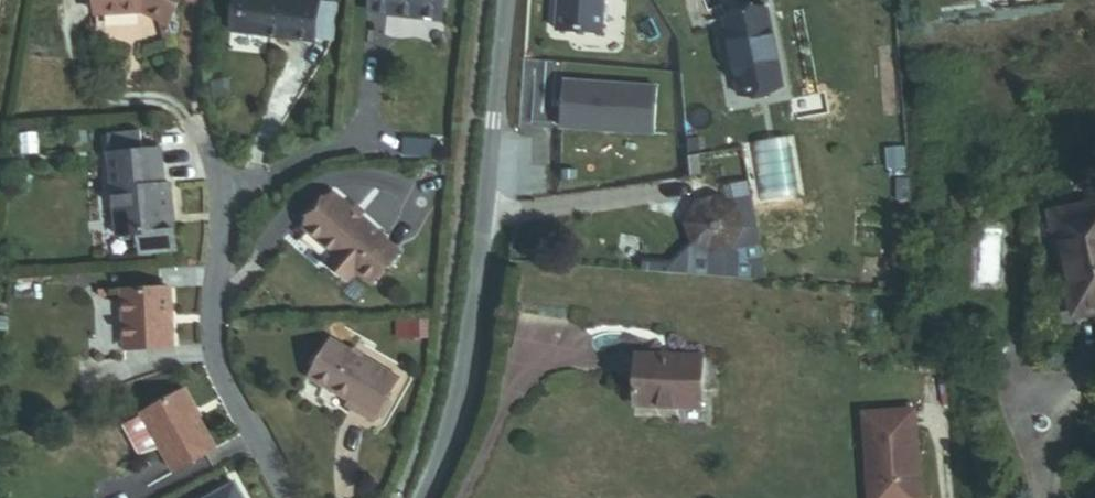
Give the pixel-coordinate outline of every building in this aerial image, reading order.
[(157,35),(171,0),(89,0),(91,28),(126,22),(157,35)] [(317,39),(320,0),(319,0),(245,0),(242,33),(317,39)] [(317,39),(340,41),(343,2),(320,0),(317,39)] [(444,18),(446,0),(374,0),(373,10),(444,18)] [(604,0),(559,0),(557,27),(602,30),(604,0)] [(737,97),(781,85),(767,6),(723,16),(737,97)] [(654,132),(658,85),(564,78),(561,125),(654,132)] [(140,265),(175,259),(165,195),(157,196),(151,159),(102,167),(115,249),(137,246),(140,265)] [(747,168),(729,170),(734,199),(737,201),(744,221),(733,240),(712,247),(692,238),(666,265),(665,271),(766,279),(747,168)] [(370,287),(406,240),(340,189),(305,234),(337,258),(331,265),(351,281),(356,275),(370,287)] [(744,221),(737,201),(734,199),(717,192),(696,199),(685,218),(692,238),(712,247),(733,240),(744,221)] [(1094,305),(1094,200),(1056,210),(1080,309),(1094,305)] [(641,270),(665,271),(666,265),(642,263),(641,270)] [(130,361),(176,357),(171,301),(125,304),(130,361)] [(354,408),(380,422),(402,380),(335,345),(316,381),(357,403),(354,408)] [(632,412),(700,418),(704,368),(636,362),(632,412)] [(186,483),(224,459),(189,403),(150,427),(186,483)] [(913,406),(863,411),(872,497),(923,497),(913,406)]
